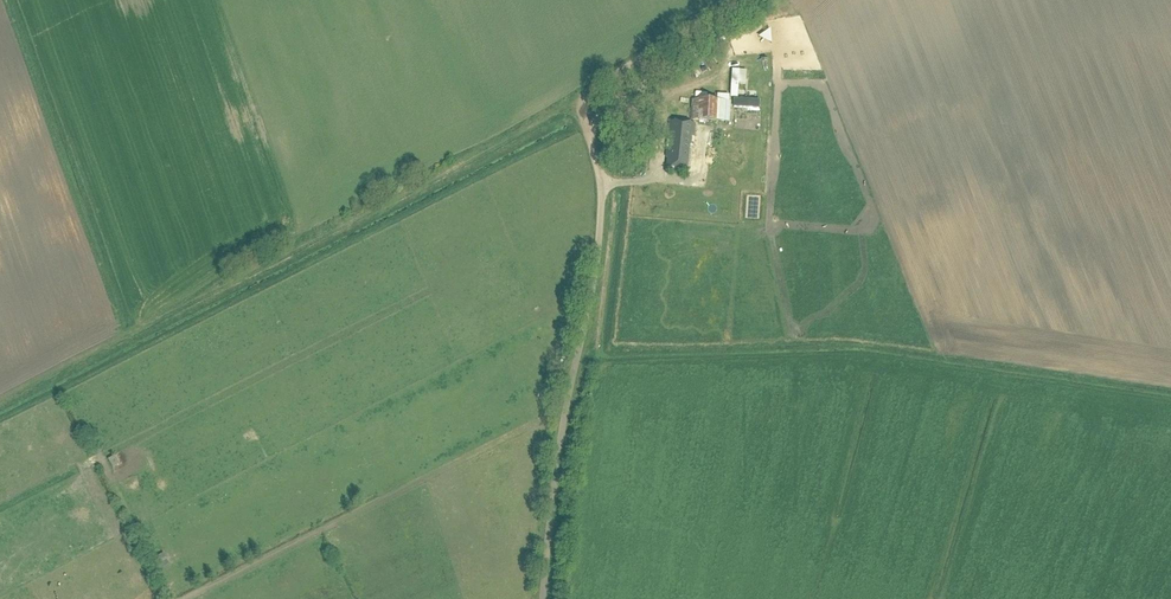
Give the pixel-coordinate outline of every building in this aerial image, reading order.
[(669,96),(668,107),(662,106),(662,127),(671,128),(668,161),(669,161),(668,169),(698,173),(700,158),(688,157),(689,149),(693,149),(695,130),(691,130),(691,97),(669,96)] [(732,102),(694,100),(693,121),(731,123),(732,102)] [(740,123),(748,123),(748,100),(740,100),(740,123)]
